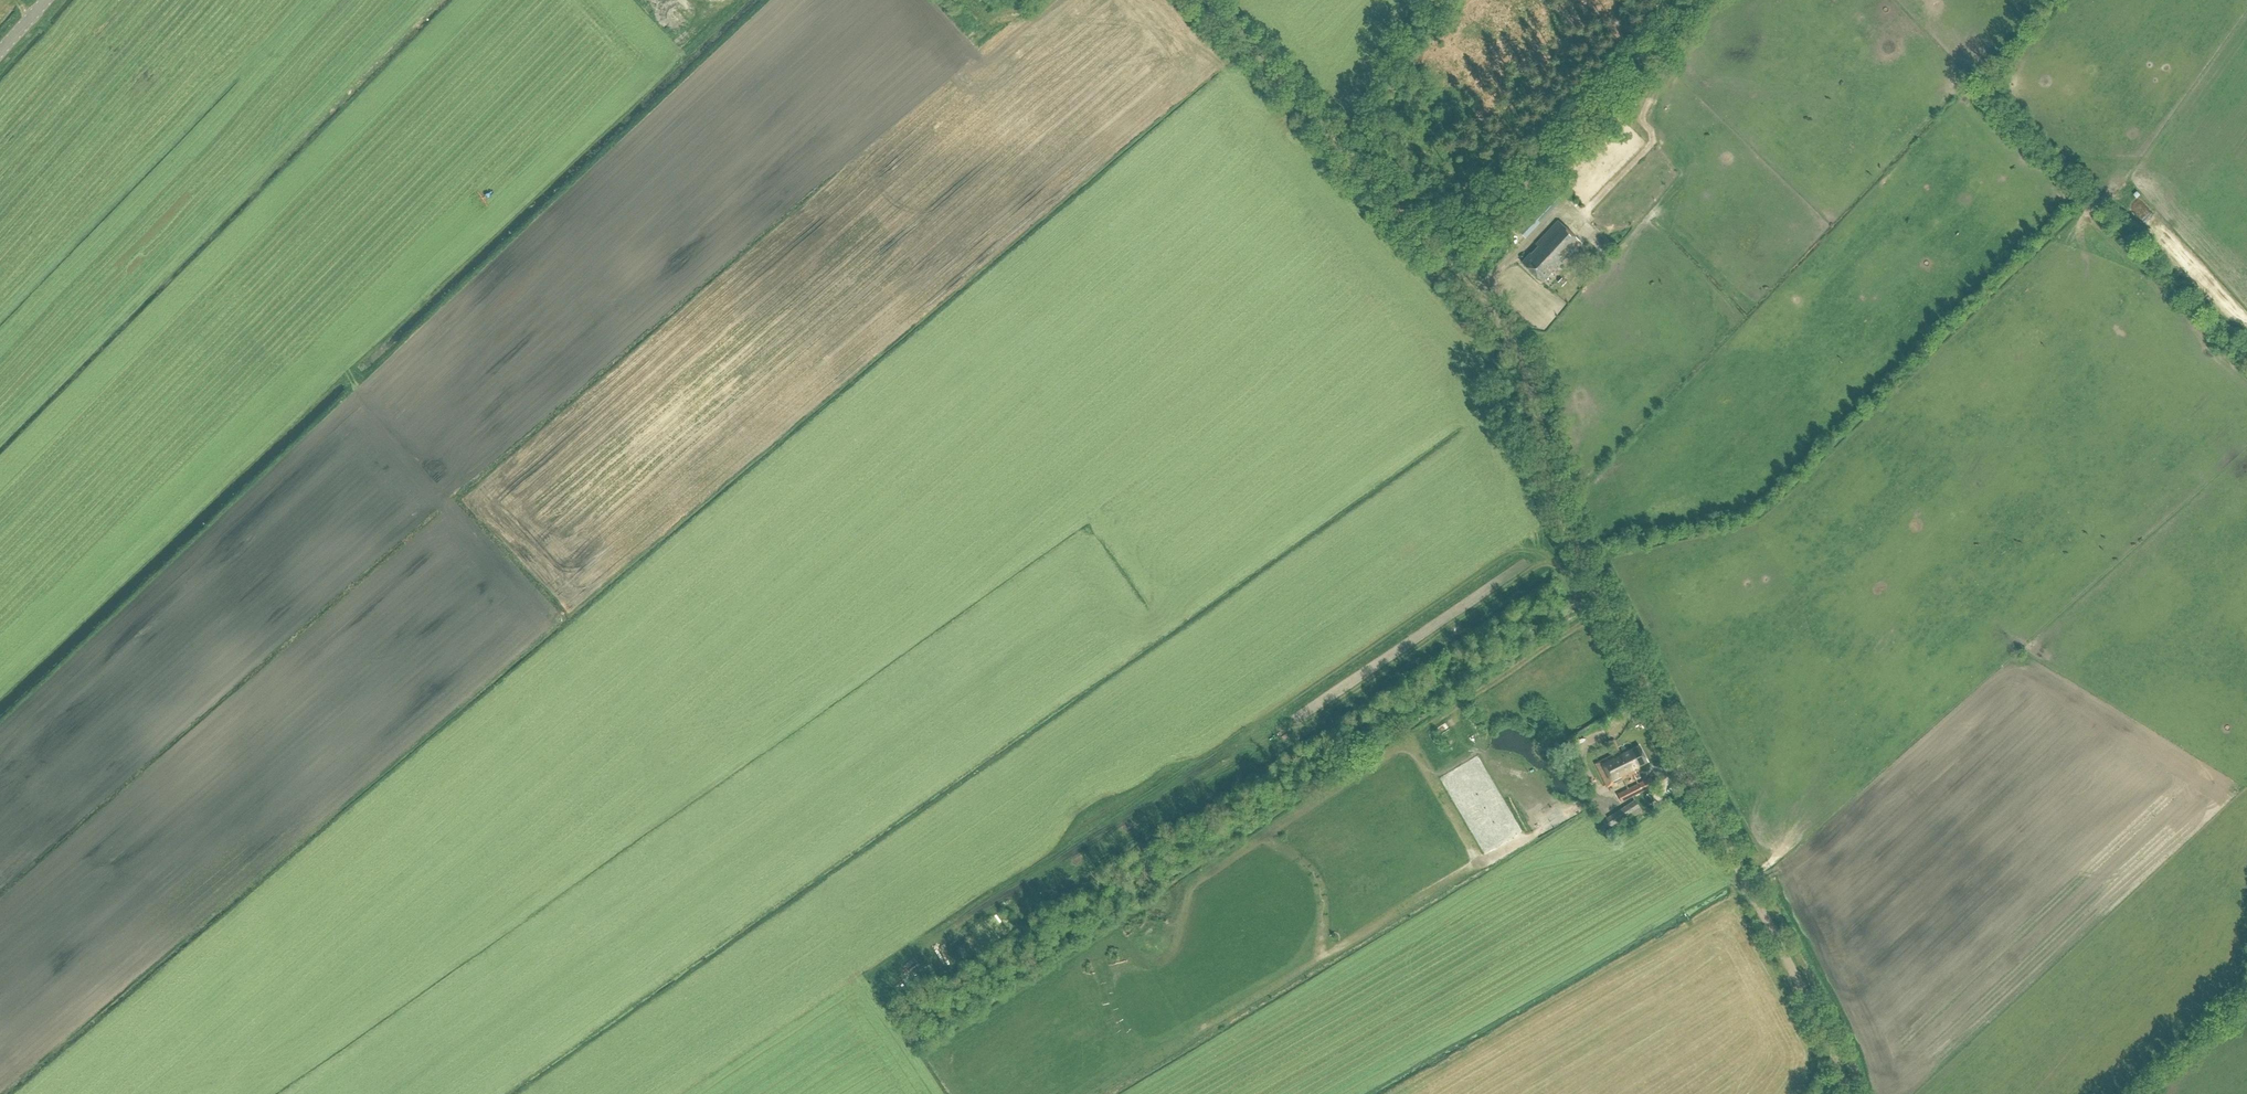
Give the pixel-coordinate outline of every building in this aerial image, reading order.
[(1552,274),(1581,244),(1557,221),(1534,244),(1537,247),(1522,262),(1541,281),(1550,272),(1552,274)] [(1566,282),(1562,279),(1558,283),(1561,287),(1566,282)] [(2188,348),(2196,353),(2200,348),(2192,343),(2188,348)] [(1459,712),(1447,719),(1450,723),(1461,717),(1459,712)] [(1610,742),(1616,754),(1619,752),(1621,751),(1615,740),(1610,742)] [(1639,746),(1631,750),(1629,747),(1621,751),(1619,752),(1616,754),(1601,761),(1613,784),(1640,770),(1638,767),(1647,762),(1639,746)] [(1493,775),(1491,781),(1507,788),(1510,781),(1493,775)] [(1644,781),(1618,794),(1622,801),(1636,794),(1648,788),(1644,781)] [(1608,831),(1641,810),(1635,800),(1605,818),(1606,819),(1602,821),(1608,831)] [(1599,805),(1592,809),(1599,820),(1606,815),(1599,805)]
